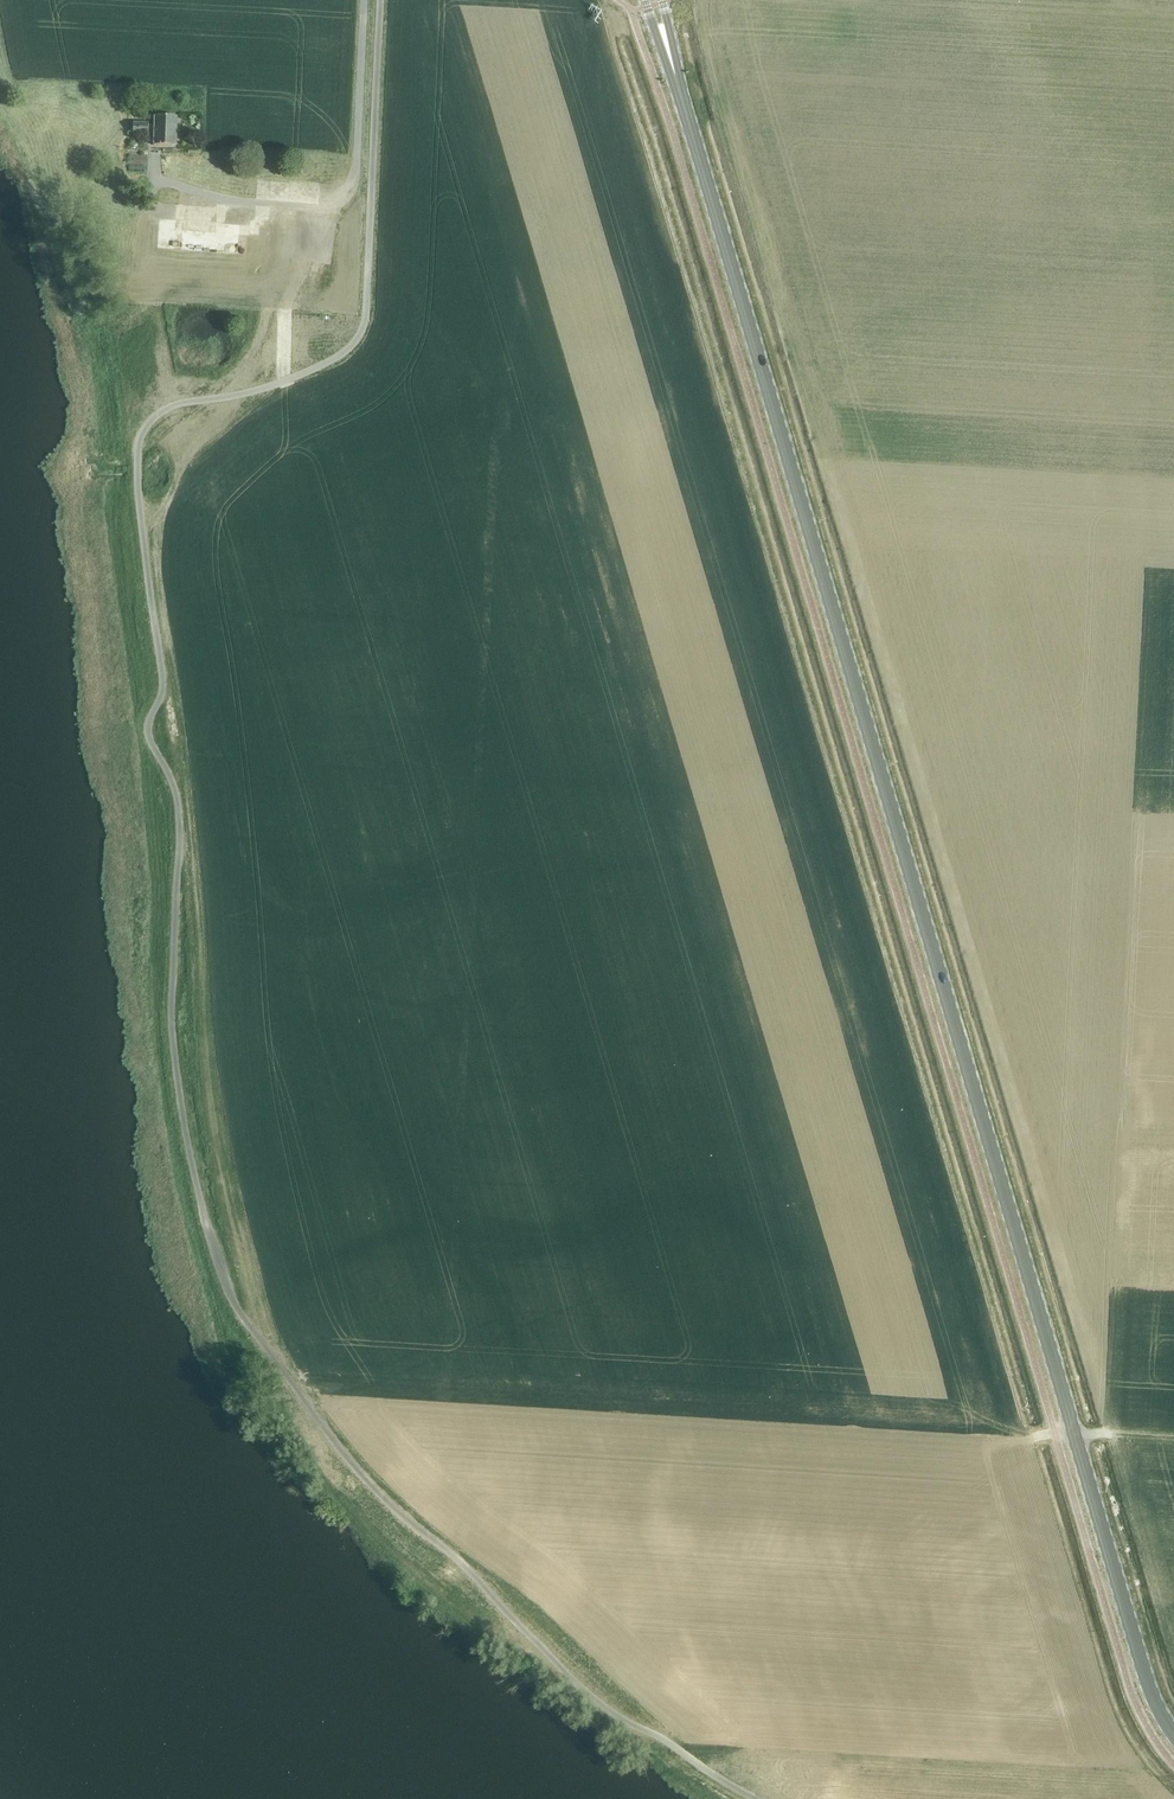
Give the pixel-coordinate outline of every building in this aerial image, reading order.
[(154,146),(176,147),(177,117),(154,117),(154,125),(148,125),(148,124),(133,123),(133,134),(154,135),(154,146)] [(149,261),(252,269),(255,226),(152,218),(149,261)] [(278,258),(277,278),(286,279),(287,258),(278,258)]
